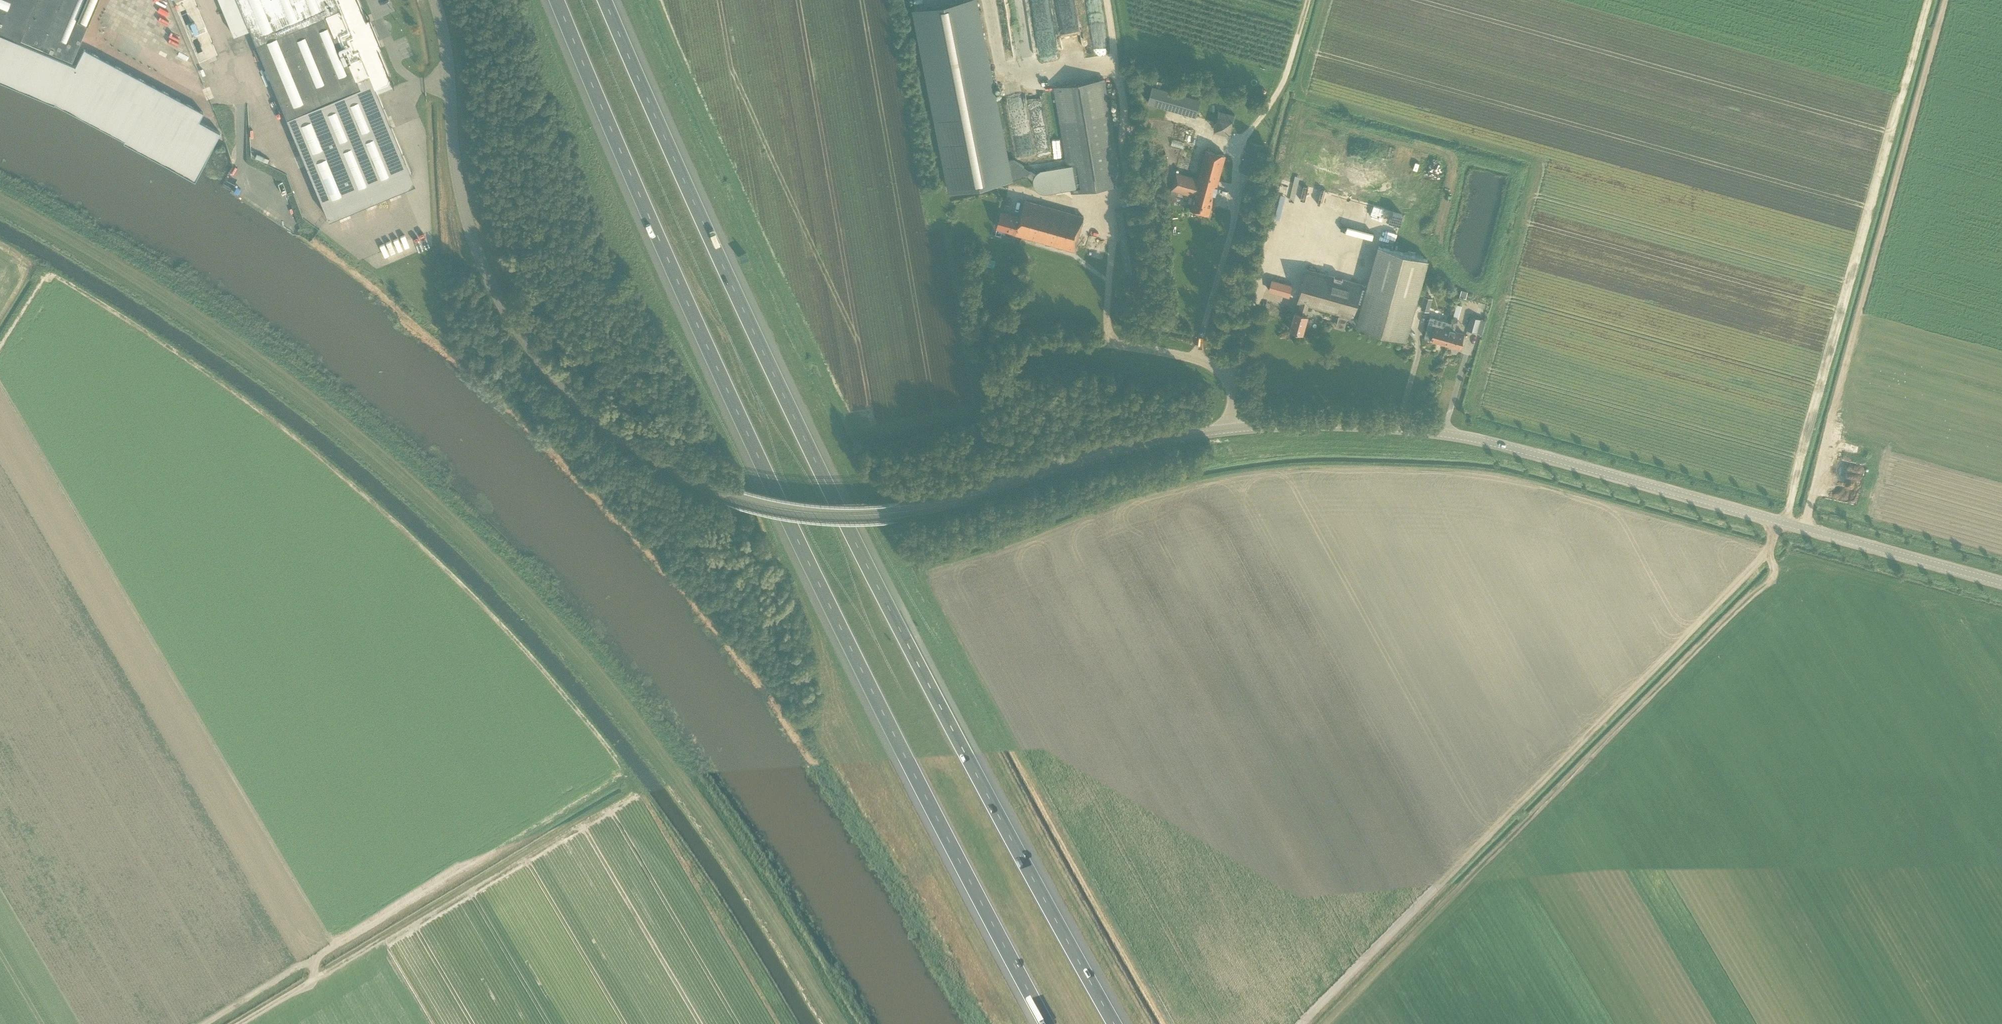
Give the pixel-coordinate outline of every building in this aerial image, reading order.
[(97,0),(0,0),(0,30),(72,60),(97,0)] [(354,0),(219,0),(233,34),(249,28),(328,219),(414,183),(375,87),(384,83),(386,78),(370,39),(372,38),(368,30),(367,30),(354,0)] [(915,9),(951,190),(1028,175),(1033,179),(1033,178),(1034,177),(1034,176),(1035,175),(1035,174),(1013,159),(1006,160),(975,0),(962,0),(915,9)] [(0,34),(0,80),(101,123),(197,174),(220,131),(199,120),(203,112),(84,49),(75,66),(0,34)] [(1047,193),(1071,189),(1071,192),(1122,184),(1104,78),(1053,87),(1067,165),(1064,166),(1046,169),(1045,169),(1044,169),(1043,170),(1041,170),(1040,171),(1039,171),(1038,172),(1037,172),(1036,172),(1036,173),(1035,174),(1035,175),(1034,176),(1034,177),(1033,178),(1033,179),(1033,180),(1033,181),(1033,182),(1033,183),(1033,184),(1034,185),(1034,186),(1034,187),(1035,187),(1035,188),(1036,189),(1036,190),(1037,190),(1038,191),(1039,191),(1039,192),(1040,192),(1041,192),(1042,193),(1043,193),(1044,193),(1045,193),(1046,193),(1047,193)] [(1195,116),(1200,99),(1152,85),(1147,102),(1195,116)] [(1228,135),(1233,119),(1234,114),(1219,109),(1213,131),(1228,135)] [(1209,213),(1225,155),(1205,149),(1198,178),(1176,172),(1171,189),(1193,195),(1189,208),(1209,213)] [(1074,249),(1083,216),(1022,199),(1017,217),(1000,213),(996,227),(1013,232),(1013,233),(1074,249)] [(1308,305),(1357,318),(1356,324),(1405,337),(1427,258),(1378,245),(1367,285),(1306,268),(1297,302),(1299,303),(1297,312),(1294,311),(1290,329),(1302,333),(1307,315),(1305,314),(1308,305)] [(1454,330),(1458,318),(1460,310),(1454,309),(1451,322),(1445,344),(1459,348),(1463,333),(1454,330)] [(1470,315),(1466,329),(1477,332),(1477,330),(1482,332),(1485,319),(1470,315)] [(1445,344),(1451,322),(1429,316),(1424,336),(1431,338),(1430,340),(1445,344)]
